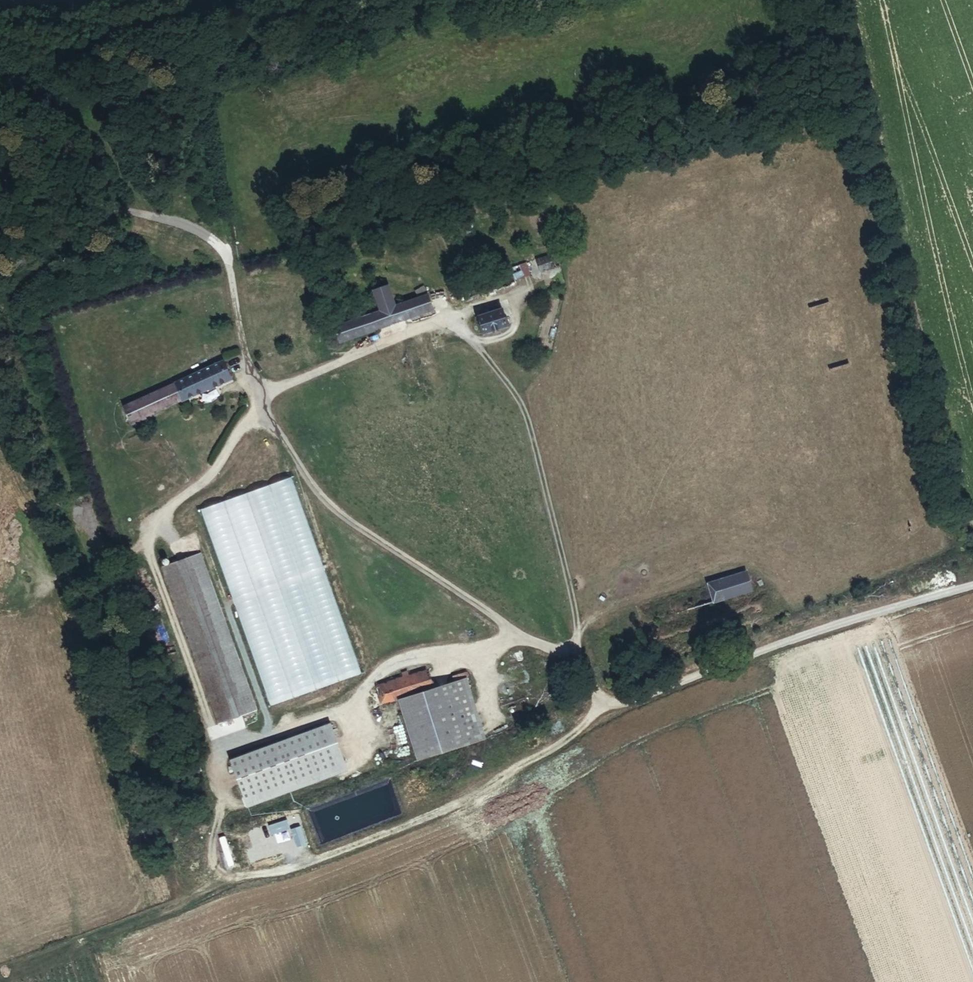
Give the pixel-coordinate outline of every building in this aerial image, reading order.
[(557,251),(536,259),(541,273),(563,265),(557,251)] [(526,262),(511,266),(516,279),(531,275),(526,262)] [(380,309),(335,324),(341,341),(435,309),(428,292),(396,303),(389,283),(372,288),(380,309)] [(503,308),(478,316),(483,333),(508,327),(510,323),(510,317),(506,319),(503,308)] [(223,359),(122,405),(131,425),(152,416),(151,414),(210,387),(211,388),(233,378),(223,359)] [(195,557),(155,572),(215,729),(254,714),(195,557)] [(712,604),(753,591),(746,570),(706,583),(712,604)] [(424,667),(372,683),(374,688),(425,672),(424,667)] [(430,688),(425,672),(374,688),(379,704),(397,699),(430,688)] [(397,699),(415,759),(483,738),(464,678),(430,688),(397,699)] [(247,809),(347,771),(330,725),(228,761),(247,809)]
